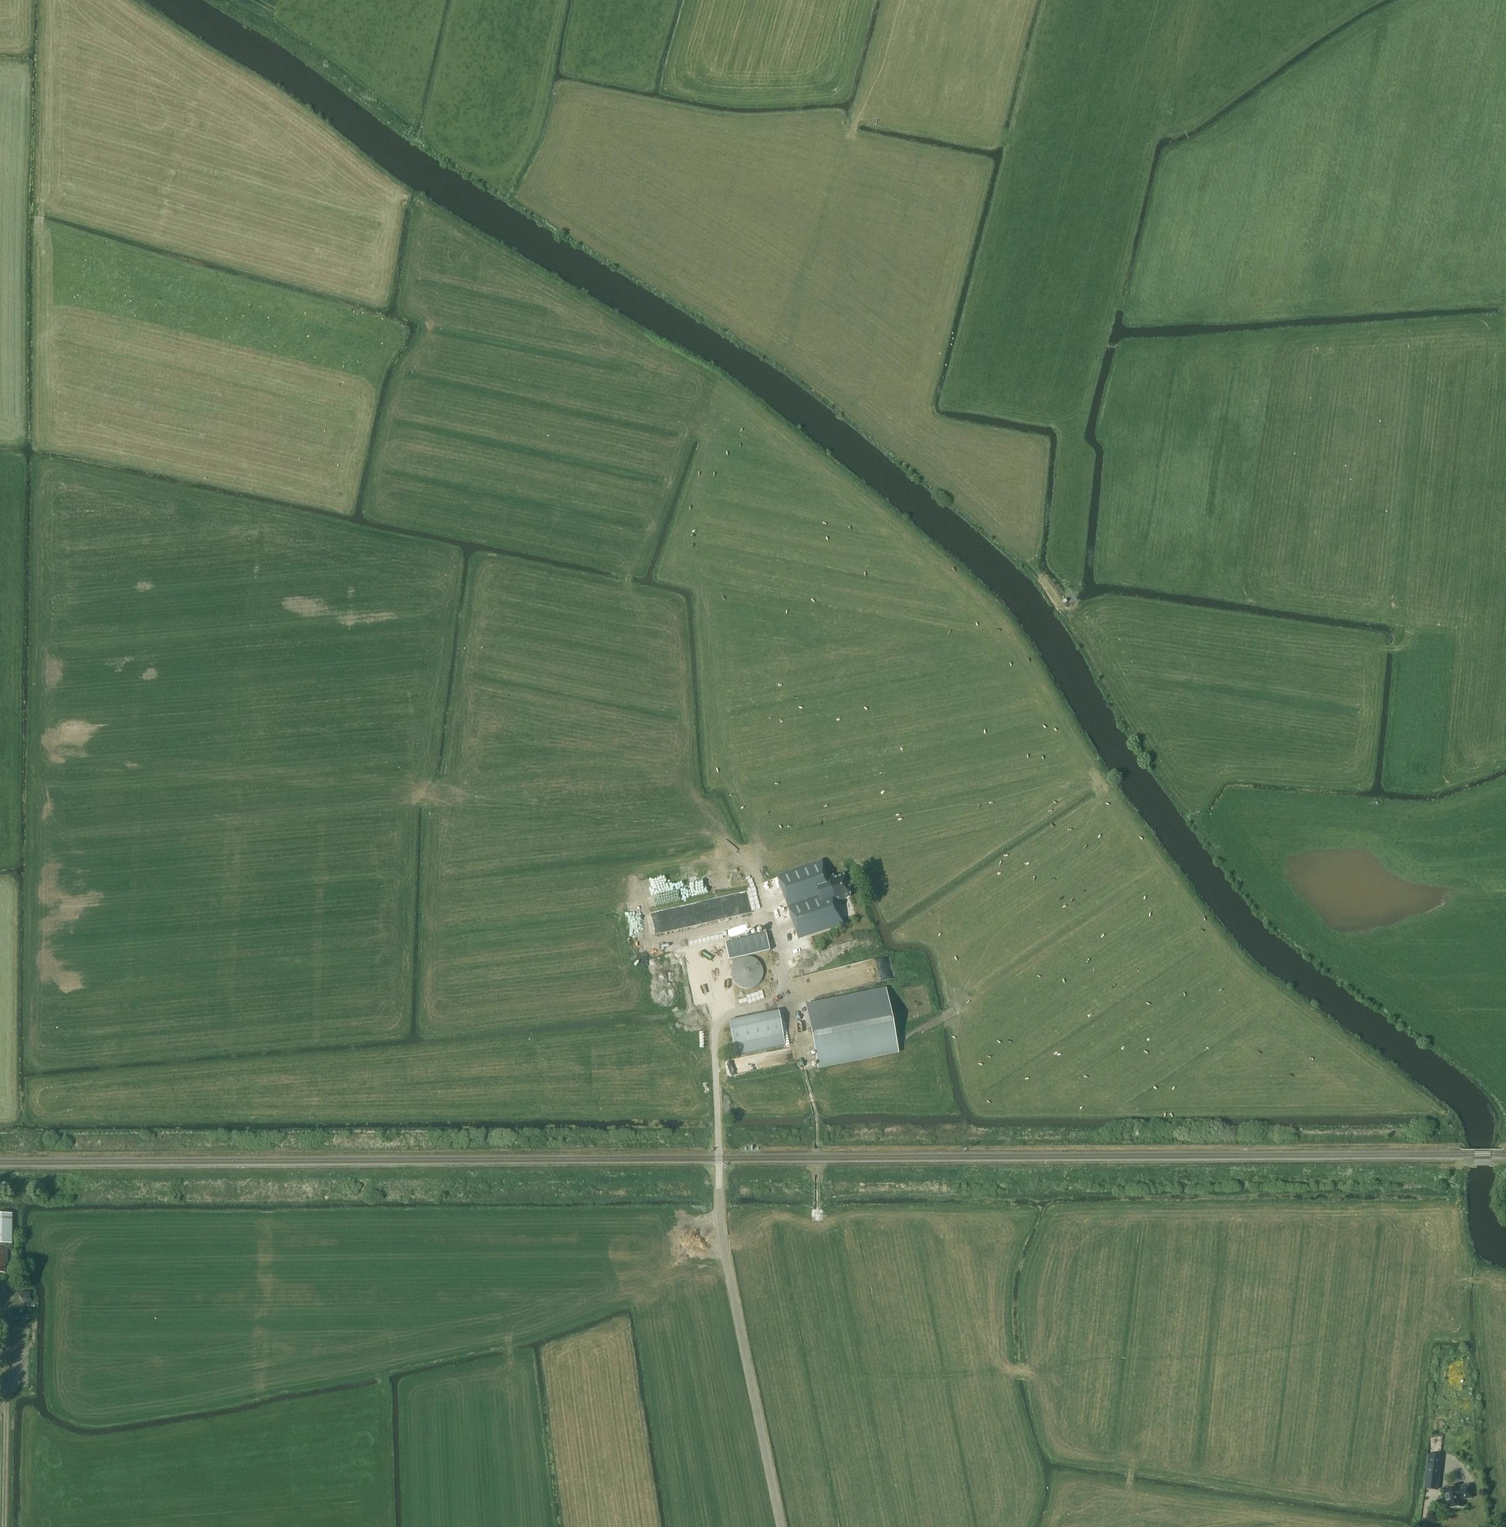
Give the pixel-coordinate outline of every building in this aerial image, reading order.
[(824,865),(779,879),(793,921),(792,921),(798,939),(802,950),(810,947),(806,936),(843,924),(843,923),(842,921),(836,901),(850,896),(843,874),(834,877),(833,873),(827,875),(827,874),(824,865)] [(653,934),(721,920),(719,913),(708,915),(705,900),(649,912),(653,934)] [(725,943),(729,960),(770,951),(766,933),(725,943)] [(869,933),(863,936),(867,945),(873,943),(869,933)] [(762,977),(763,972),(762,967),(760,963),(757,959),(752,957),(747,956),(742,957),(738,959),(734,963),(732,967),(731,972),(732,977),(734,982),(738,985),(742,987),(747,988),(752,987),(757,985),(760,982),(762,977)] [(805,1004),(818,1069),(899,1053),(886,988),(805,1004)] [(767,990),(754,994),(756,999),(768,995),(767,990)] [(728,1021),(735,1055),(785,1044),(778,1010),(728,1021)] [(727,1075),(735,1075),(734,1059),(727,1060),(727,1075)] [(4,1273),(4,1263),(6,1263),(6,1247),(12,1247),(12,1214),(0,1214),(0,1273),(4,1273)] [(1428,1455),(1424,1489),(1438,1490),(1442,1456),(1428,1455)] [(1447,1510),(1462,1507),(1461,1500),(1472,1498),(1469,1485),(1459,1487),(1458,1486),(1444,1489),(1447,1510)]
